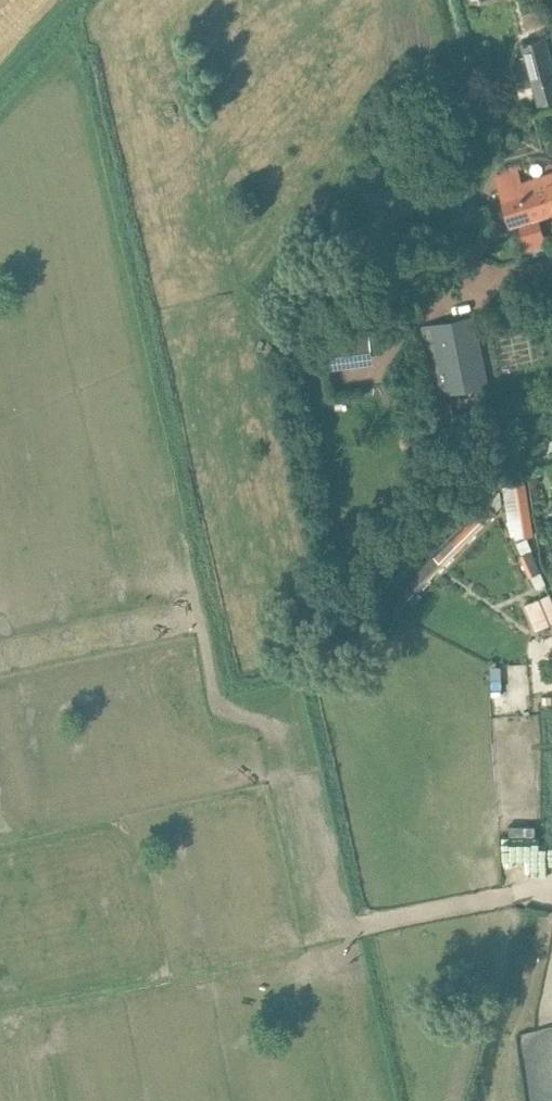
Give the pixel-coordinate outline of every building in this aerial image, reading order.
[(551,100),(551,62),(545,37),(521,43),(524,55),(519,56),(520,61),(515,62),(521,86),(532,83),(538,104),(551,100)] [(522,182),(518,170),(494,177),(509,225),(551,212),(551,172),(522,182)] [(548,251),(539,219),(519,226),(527,257),(548,251)] [(475,317),(421,327),(434,394),(488,384),(475,317)] [(369,326),(325,331),(328,352),(330,366),(373,361),(372,347),(369,326)] [(543,428),(546,441),(551,440),(551,426),(543,428)] [(533,535),(526,481),(503,484),(509,528),(514,527),(516,537),(533,535)] [(496,511),(488,502),(480,510),(488,519),(496,511)] [(442,563),(442,562),(484,521),(476,513),(434,554),(408,579),(417,587),(442,563)] [(541,570),(532,548),(520,554),(529,575),(541,570)] [(413,605),(420,598),(404,583),(397,590),(413,605)]
